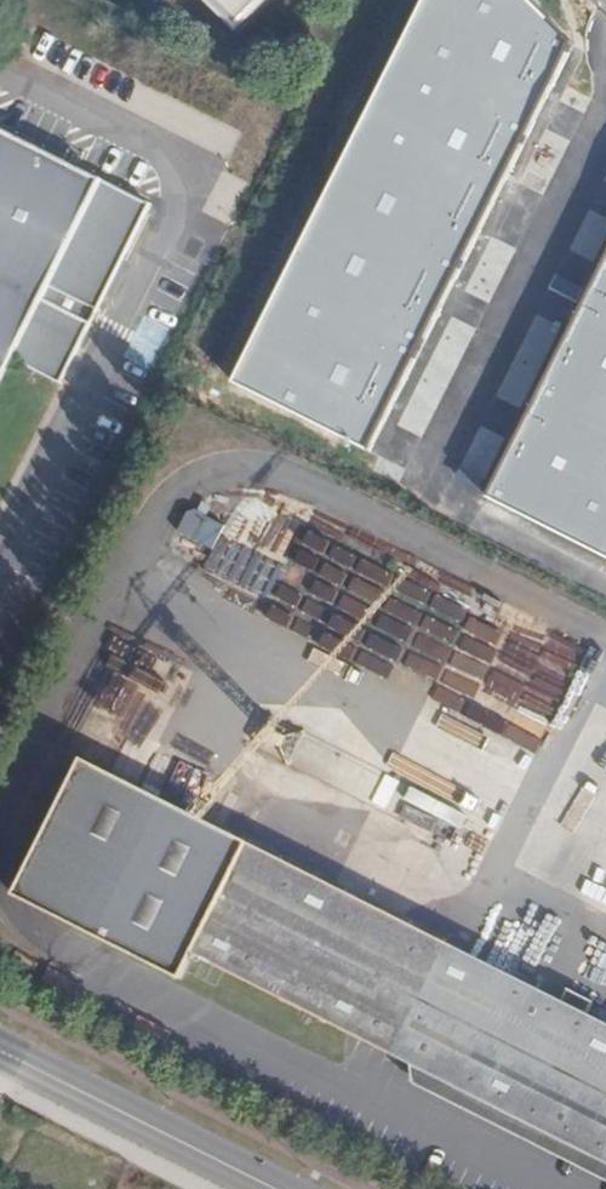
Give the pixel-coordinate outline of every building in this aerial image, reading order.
[(236,33),(268,0),(202,0),(236,33)] [(529,0),(426,0),(234,383),(369,451),(574,46),(529,0)] [(59,383),(89,322),(44,299),(103,181),(0,129),(0,384),(13,359),(59,383)] [(488,499),(605,555),(605,270),(488,499)] [(207,516),(195,540),(214,550),(226,527),(207,516)] [(588,1014),(562,1001),(77,754),(18,870),(191,959),(194,952),(605,1162),(605,1023),(588,1014)] [(568,989),(562,1001),(588,1014),(593,1002),(568,989)]
